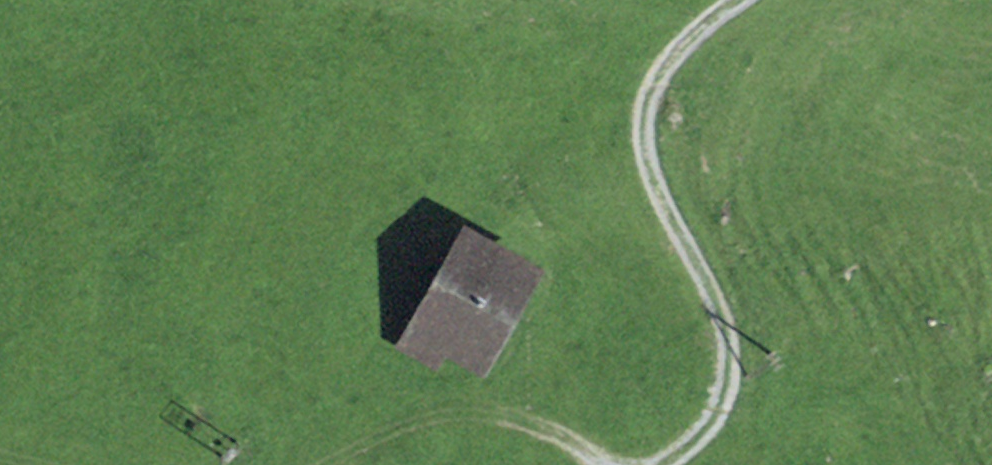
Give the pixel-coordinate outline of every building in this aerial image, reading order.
[(454,384),(463,368),(498,387),(552,287),(470,242),(407,358),(454,384)]
